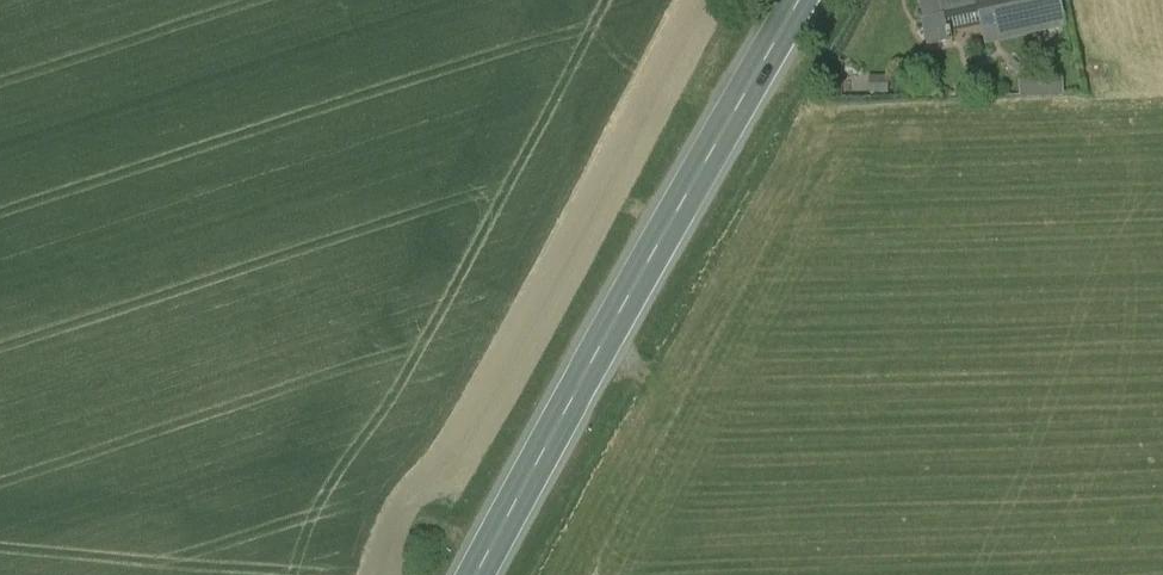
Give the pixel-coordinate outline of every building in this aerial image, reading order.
[(928,47),(950,42),(948,32),(943,33),(939,16),(969,10),(973,29),(995,24),(990,0),(918,0),(928,47)] [(995,24),(1029,16),(1033,31),(1043,29),(1044,34),(1061,30),(1054,0),(990,0),(995,24)]
